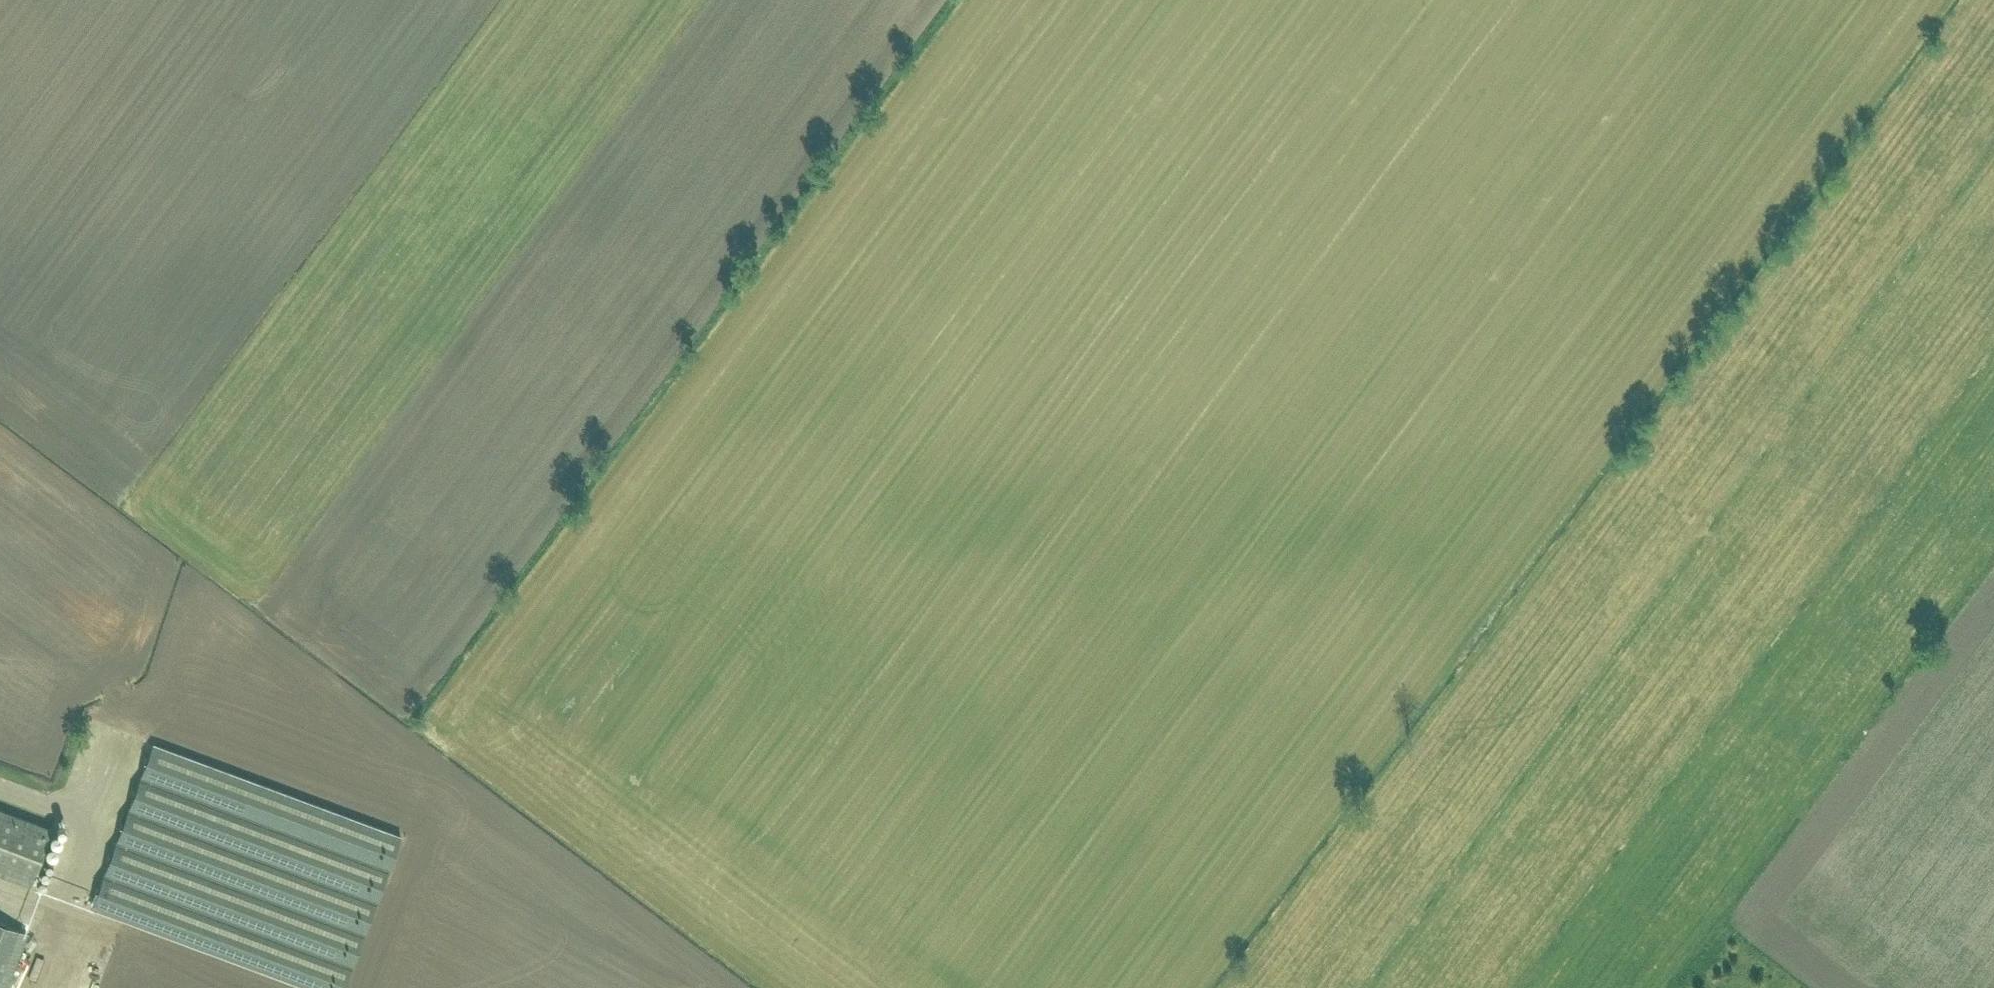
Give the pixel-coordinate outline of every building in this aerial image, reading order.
[(157,738),(95,901),(323,987),(344,987),(403,833),(157,738)] [(0,807),(0,873),(31,885),(52,827),(0,807)] [(27,932),(0,922),(0,987),(6,987),(27,932)]
